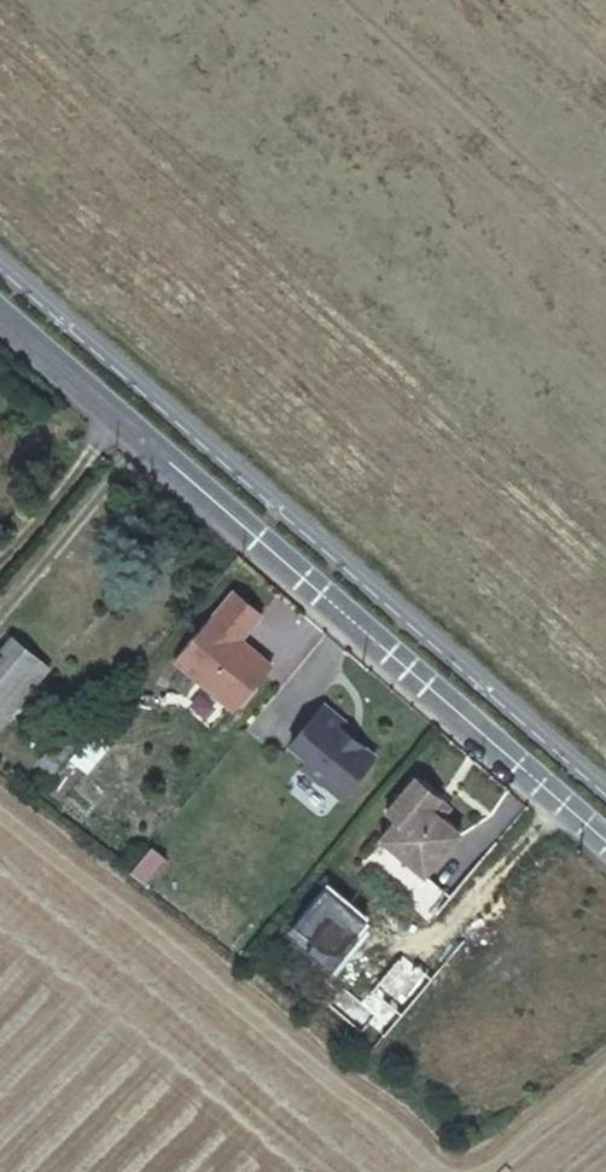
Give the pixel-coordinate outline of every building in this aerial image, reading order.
[(234,589),(176,658),(236,708),(240,704),(244,703),(258,687),(258,683),(273,664),(243,638),(264,613),(234,589)] [(0,654),(0,701),(37,658),(13,638),(0,654)] [(322,779),(338,793),(372,754),(353,739),(349,739),(339,730),(345,722),(321,701),(287,740),(305,755),(298,763),(320,781),(322,779)] [(63,736),(39,763),(53,775),(68,756),(87,734),(74,722),(63,736)] [(416,776),(388,809),(397,818),(382,836),(425,873),(461,831),(443,815),(433,807),(442,797),(416,776)] [(442,797),(433,807),(443,815),(451,805),(442,797)]
